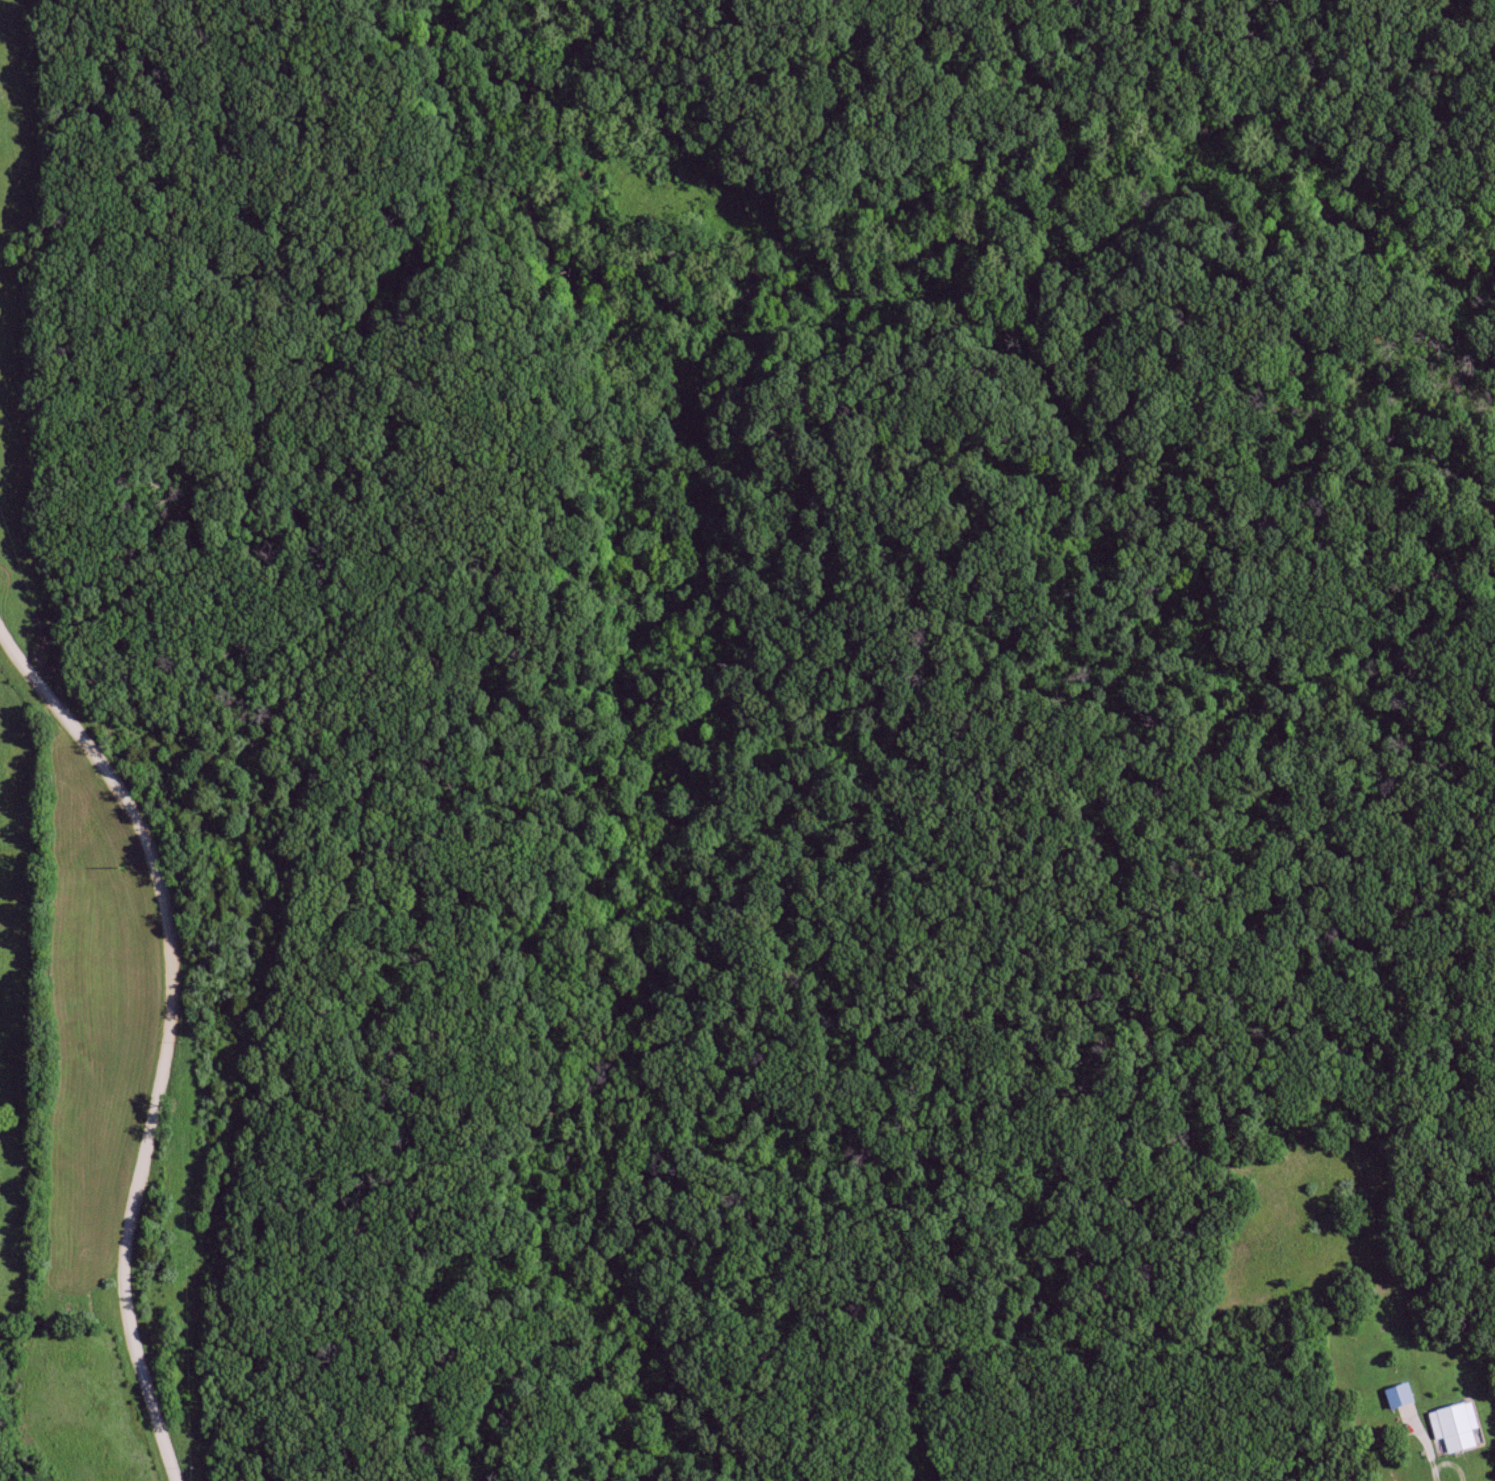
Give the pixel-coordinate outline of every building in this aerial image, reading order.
[(1391,1410),(1415,1403),(1409,1383),(1385,1391),(1391,1410)] [(1429,1412),(1436,1440),(1445,1438),(1449,1455),(1480,1447),(1477,1430),(1481,1429),(1475,1402),(1429,1412)]
